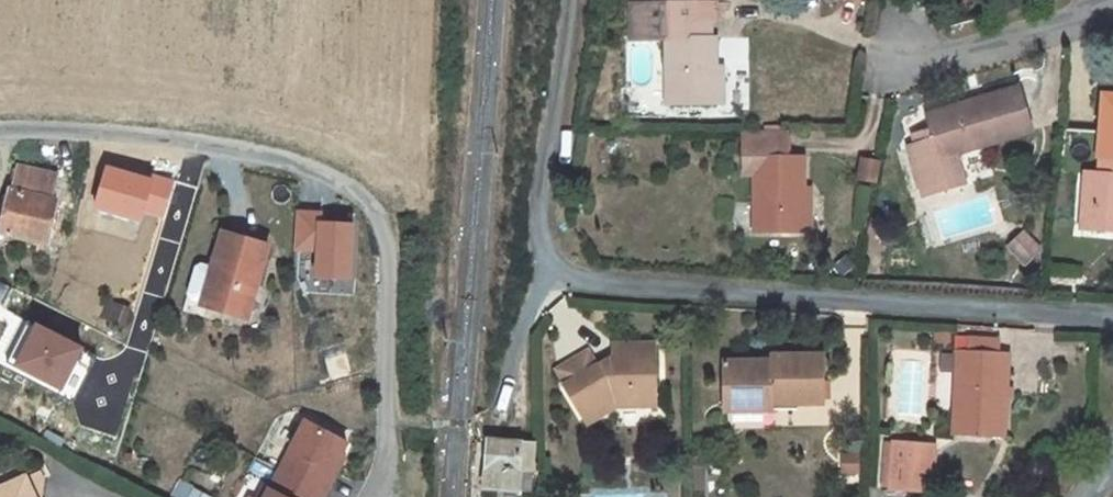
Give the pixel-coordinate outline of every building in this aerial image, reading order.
[(652,40),(652,6),(632,6),(632,39),(652,40)] [(716,20),(716,7),(652,6),(652,40),(666,39),(667,103),(723,103),(723,68),(716,67),(715,40),(712,40),(712,19),(716,20)] [(930,129),(932,139),(913,144),(908,146),(923,196),(966,183),(957,154),(1031,133),(1019,90),(926,116),(930,129)] [(1103,95),(1101,132),(1063,128),(1059,171),(1086,173),(1082,229),(1112,231),(1112,96),(1103,95)] [(913,144),(932,139),(930,129),(911,135),(913,144)] [(787,159),(787,131),(743,132),(744,174),(754,174),(754,232),(805,231),(804,190),(804,158),(787,159)] [(14,191),(12,191),(2,233),(48,244),(58,201),(51,200),(57,176),(20,167),(14,191)] [(814,231),(814,190),(804,190),(805,231),(814,231)] [(357,225),(321,221),(315,277),(352,281),(357,225)] [(203,306),(241,317),(250,283),(257,284),(268,247),(224,234),(214,269),(203,305),(203,306)] [(1024,235),(1009,248),(1025,264),(1039,251),(1024,235)] [(192,301),(203,305),(214,269),(202,265),(197,268),(189,296),(192,301)] [(241,317),(248,319),(257,284),(250,283),(241,317)] [(91,353),(29,324),(8,370),(70,398),(91,353)] [(566,385),(564,386),(587,425),(619,407),(622,408),(638,408),(655,407),(653,345),(613,347),(613,367),(602,373),(598,367),(596,368),(566,385)] [(558,371),(566,385),(596,368),(588,353),(558,371)] [(349,354),(330,359),(335,378),(354,373),(349,354)] [(954,434),(1008,437),(1010,399),(1011,374),(1008,374),(1009,357),(958,354),(954,434)] [(772,362),(724,363),(724,407),(772,406),(822,406),(822,355),(772,356),(772,362)] [(772,406),(724,407),(724,416),(772,416),(772,406)] [(310,415),(265,496),(322,496),(340,465),(336,463),(351,435),(310,415)] [(531,469),(531,445),(488,444),(486,488),(518,490),(519,469),(531,469)] [(882,489),(890,490),(895,445),(887,444),(882,489)] [(935,449),(895,445),(890,490),(930,494),(935,449)] [(841,455),(828,454),(828,472),(842,472),(841,455)] [(47,479),(43,471),(28,477),(38,496),(44,496),(47,479)] [(28,477),(0,490),(0,496),(38,496),(28,477)]
